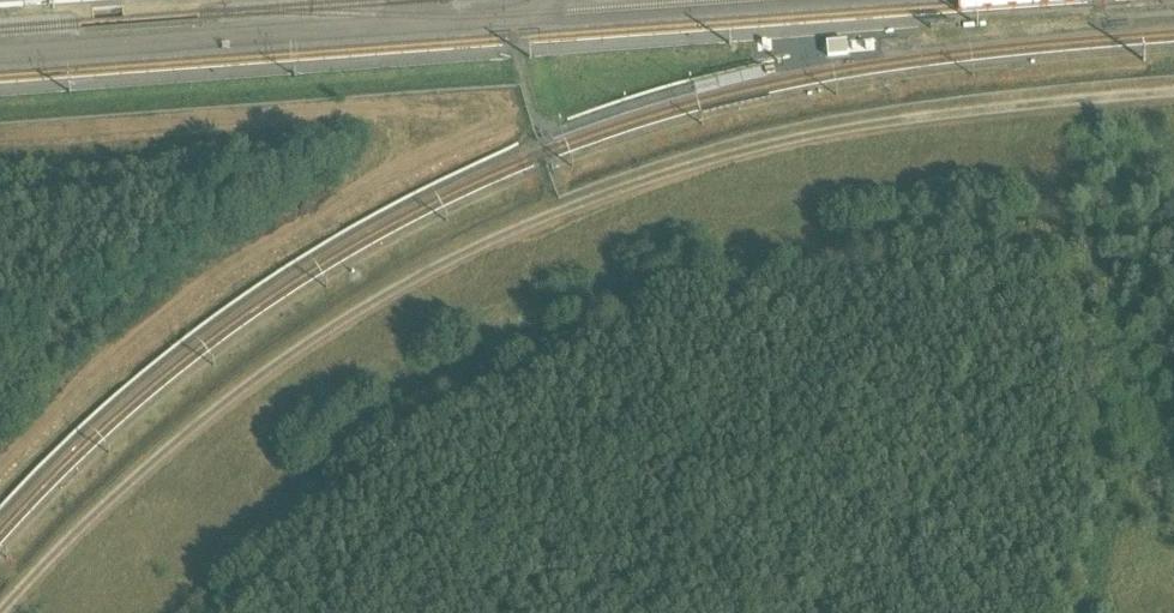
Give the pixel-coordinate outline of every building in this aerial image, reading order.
[(113,0),(0,0),(0,8),(113,0)]
